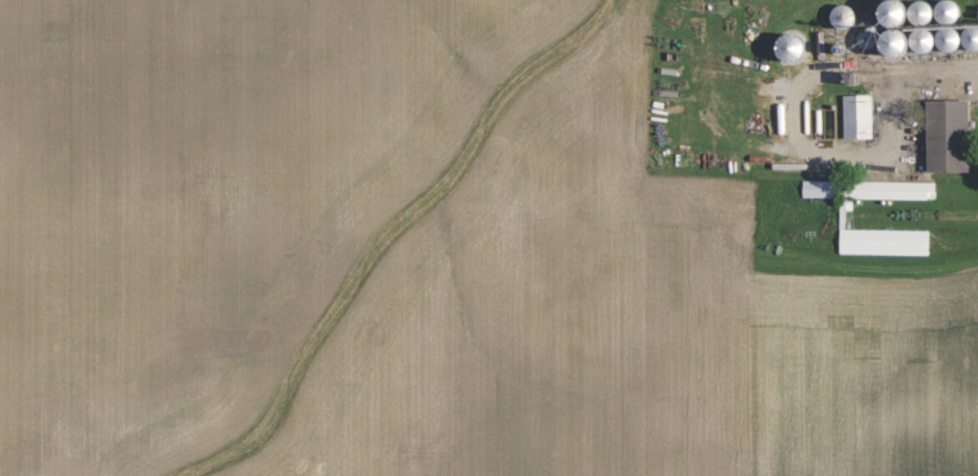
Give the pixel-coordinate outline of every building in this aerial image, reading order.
[(911,45),(915,52),(922,52),(937,43),(943,54),(953,49),(977,47),(977,26),(956,28),(954,23),(965,22),(952,0),(942,0),(931,6),(928,0),(908,0),(880,0),(878,1),(878,11),(885,23),(911,21),(911,27),(904,34),(905,49),(911,45)] [(872,138),(871,94),(844,95),(844,139),(872,138)] [(927,171),(970,171),(970,157),(968,157),(968,99),(927,100),(927,171)] [(929,255),(929,231),(840,229),(840,254),(929,255)]
